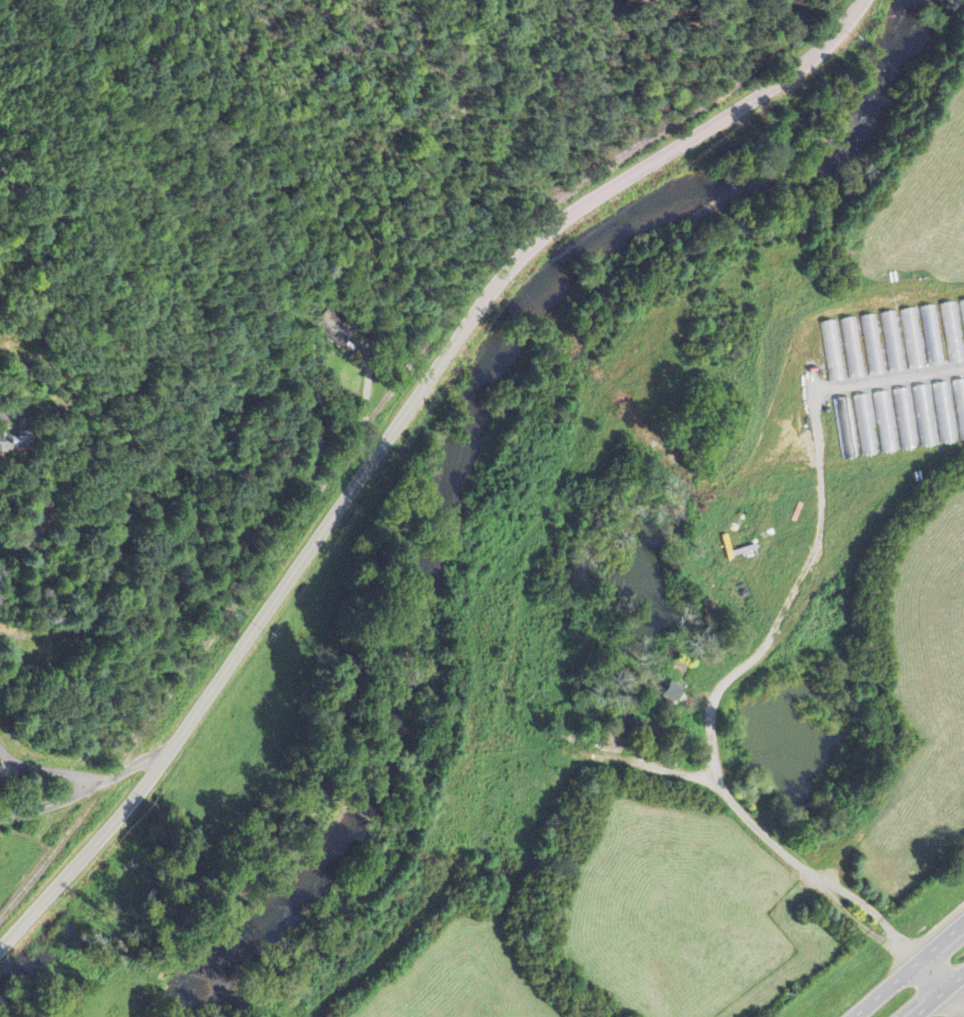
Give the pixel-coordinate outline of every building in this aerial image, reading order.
[(367,344),(327,309),(314,324),(339,347),(344,342),(358,354),(367,344)] [(11,449),(10,433),(0,433),(0,449),(11,449)] [(661,697),(674,704),(683,688),(670,681),(661,697)]
